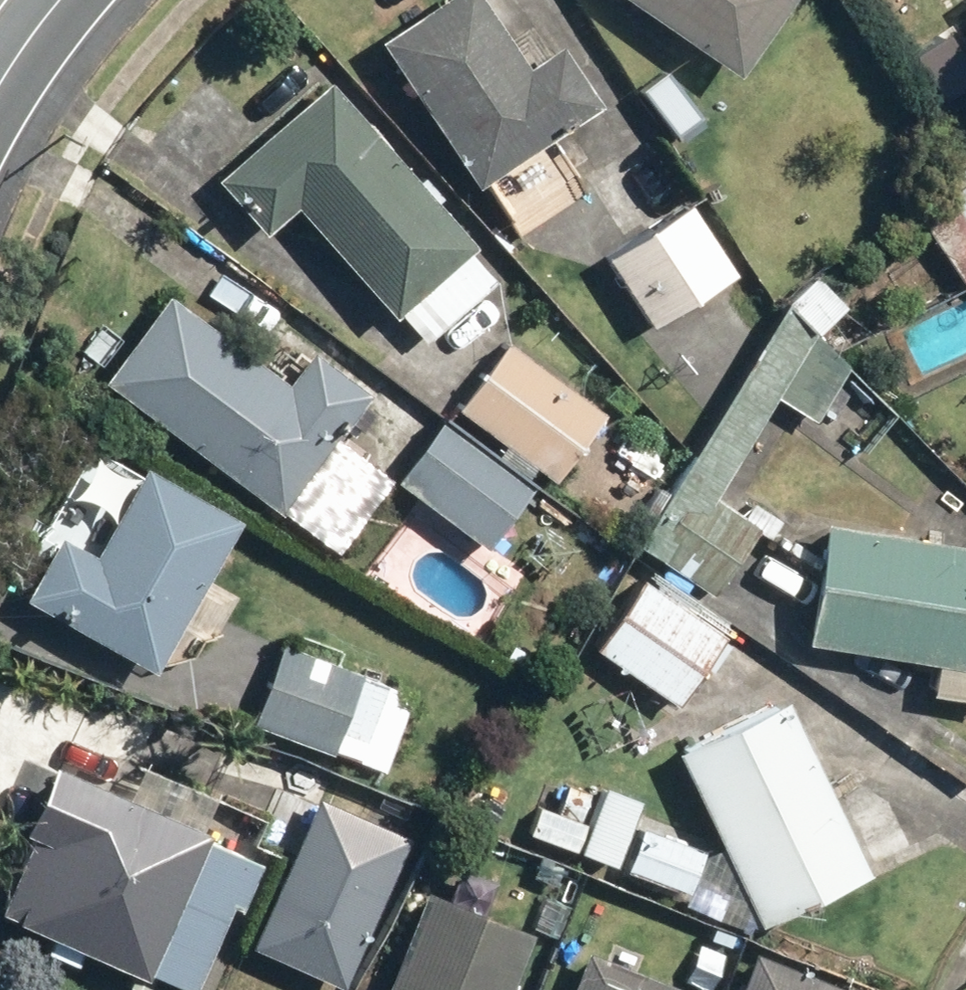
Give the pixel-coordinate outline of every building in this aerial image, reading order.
[(364,44),(461,194),(478,183),(504,224),(569,183),(541,140),(585,112),(544,50),(511,71),(465,0),(432,0),(364,44)] [(721,84),(779,0),(599,0),(721,84)] [(484,290),(315,94),(203,191),(248,244),(284,214),(378,324),(389,315),(417,348),(484,290)] [(937,184),(944,194),(903,222),(958,300),(965,294),(965,163),(937,184)] [(688,212),(599,266),(641,334),(730,280),(688,212)] [(812,274),(777,307),(806,338),(841,305),(812,274)] [(162,299),(93,388),(265,523),(359,401),(298,353),(273,385),(162,299)] [(844,362),(770,318),(631,552),(709,598),(750,529),(707,504),(766,405),(805,427),(844,362)] [(604,413),(504,341),(449,416),(549,488),(604,413)] [(530,486),(431,424),(413,452),(396,441),(380,465),(396,475),(386,490),(483,551),(491,538),(518,555),(547,509),(525,495),(530,486)] [(225,519),(91,449),(11,603),(145,672),(225,519)] [(813,531),(800,651),(922,665),(918,705),(965,710),(965,548),(813,531)] [(725,628),(645,574),(587,661),(667,715),(725,628)] [(409,698),(235,627),(200,711),(374,783),(409,698)] [(772,708),(664,760),(746,931),(855,879),(772,708)] [(534,787),(509,759),(452,811),(477,839),(534,787)] [(40,776),(14,841),(22,844),(0,899),(0,937),(130,988),(132,982),(153,989),(189,989),(219,915),(232,920),(255,860),(40,776)] [(397,807),(323,781),(292,867),(362,892),(370,869),(390,876),(400,847),(385,841),(397,807)] [(566,859),(580,791),(545,783),(538,815),(527,813),(519,849),(566,859)] [(699,849),(628,827),(611,885),(682,906),(699,849)] [(410,895),(376,989),(495,989),(516,933),(410,895)] [(581,959),(569,989),(660,989),(581,959)] [(741,959),(730,989),(825,989),(741,959)]
